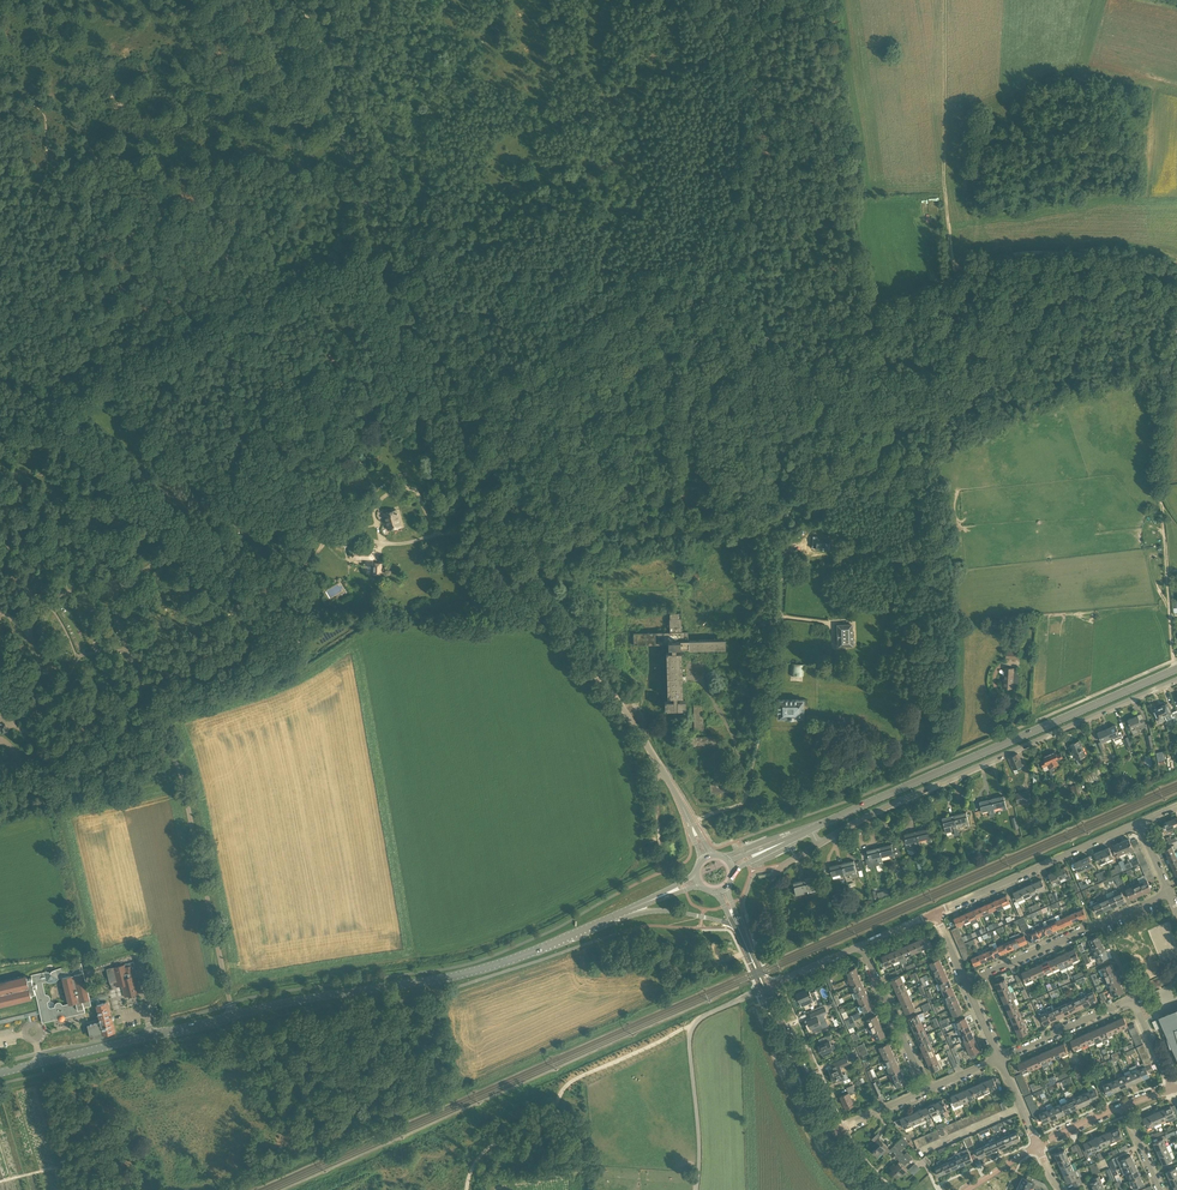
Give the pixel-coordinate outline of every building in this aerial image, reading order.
[(347,504),(354,496),(349,491),(341,500),(347,504)] [(396,509),(383,513),(387,530),(401,526),(396,509)] [(828,549),(832,549),(832,542),(832,540),(829,540),(829,538),(819,537),(819,539),(817,539),(817,537),(813,536),(812,548),(828,549)] [(354,548),(354,551),(353,551),(353,558),(366,558),(366,561),(373,562),(373,559),(374,559),(374,552),(361,551),(361,548),(354,548)] [(373,565),(373,574),(381,574),(381,563),(373,562),(373,565)] [(633,634),(633,645),(668,644),(668,648),(671,648),(671,652),(667,652),(668,697),(673,697),(673,700),(664,701),(665,707),(669,707),(669,709),(681,709),(681,706),(686,706),(685,700),(681,700),(681,682),(686,682),(686,681),(686,680),(686,677),(686,676),(681,676),(680,652),(679,648),(725,647),(725,639),(682,640),(687,639),(687,636),(682,636),(681,609),(673,609),(673,614),(670,614),(670,619),(669,619),(669,633),(633,634)] [(848,645),(852,645),(851,624),(847,624),(837,625),(837,630),(837,632),(837,639),(838,641),(838,646),(848,645)] [(1005,650),(1004,658),(1017,659),(1017,651),(1005,650)] [(790,675),(804,676),(805,664),(791,663),(790,675)] [(1013,668),(1004,667),(1004,671),(1002,671),(1001,687),(1011,688),(1012,684),(1015,684),(1017,682),(1017,674),(1016,673),(1014,672),(1012,672),(1013,668)] [(803,701),(803,699),(777,699),(777,718),(784,718),(796,718),(796,717),(803,717),(803,716),(809,716),(808,701),(803,701)] [(1163,704),(1160,706),(1164,716),(1166,716),(1167,719),(1173,717),(1167,703),(1166,703),(1165,702),(1163,703),(1163,704)] [(694,713),(702,713),(701,708),(703,708),(703,704),(693,704),(693,705),(694,705),(694,713)] [(1164,716),(1160,706),(1157,707),(1155,707),(1154,707),(1154,709),(1152,709),(1157,719),(1156,720),(1158,724),(1165,720),(1163,717),(1164,716)] [(703,713),(702,713),(694,713),(694,722),(702,721),(702,717),(703,717),(703,713)] [(1146,726),(1143,718),(1141,714),(1128,720),(1131,727),(1130,727),(1132,731),(1137,729),(1137,728),(1140,726),(1141,729),(1146,726)] [(703,721),(702,721),(694,722),(694,730),(694,731),(704,730),(702,730),(702,725),(703,725),(703,721)] [(1107,729),(1111,738),(1112,737),(1114,741),(1123,737),(1120,731),(1118,732),(1115,725),(1110,727),(1110,728),(1107,729)] [(1111,738),(1107,729),(1103,731),(1103,730),(1098,732),(1102,742),(1111,738)] [(1146,735),(1149,749),(1153,748),(1154,753),(1155,753),(1151,734),(1146,735)] [(704,738),(699,738),(699,745),(708,745),(708,738),(708,736),(704,736),(704,738)] [(708,738),(708,745),(716,745),(717,745),(717,736),(712,736),(713,738),(708,738)] [(1128,736),(1124,738),(1123,738),(1127,746),(1126,746),(1128,750),(1133,748),(1131,745),(1128,736)] [(699,745),(699,738),(699,737),(695,737),(695,738),(691,738),(691,737),(690,737),(690,746),(691,746),(699,745)] [(1082,760),(1086,758),(1085,754),(1086,754),(1080,740),(1074,742),(1082,760)] [(1092,743),(1096,751),(1097,754),(1100,753),(1100,751),(1104,750),(1101,741),(1096,743),(1096,742),(1092,743)] [(1082,760),(1074,742),(1069,745),(1075,758),(1078,765),(1083,763),(1082,760)] [(713,760),(721,760),(721,755),(722,755),(722,751),(713,751),(713,752),(713,760)] [(1049,753),(1055,767),(1059,765),(1057,760),(1063,758),(1061,753),(1057,754),(1055,751),(1049,753)] [(1163,751),(1159,752),(1156,752),(1159,764),(1165,763),(1163,751)] [(1013,769),(1023,765),(1018,753),(1008,758),(1013,769)] [(1055,767),(1049,753),(1043,756),(1045,760),(1041,761),(1045,771),(1050,768),(1050,769),(1049,769),(1050,772),(1052,771),(1054,775),(1058,773),(1056,769),(1055,767)] [(723,760),(721,760),(713,760),(714,768),(721,768),(721,764),(723,764),(723,760)] [(1058,773),(1054,775),(1054,776),(1062,773),(1059,767),(1056,769),(1058,773)] [(723,768),(721,768),(714,768),(714,777),(723,777),(722,777),(722,772),(723,772),(723,768)] [(1087,785),(1100,779),(1095,769),(1091,770),(1091,769),(1081,773),(1087,785)] [(719,792),(719,785),(719,783),(715,783),(715,785),(710,785),(710,784),(710,793),(719,792)] [(723,784),(719,785),(719,792),(728,792),(727,784),(727,783),(723,783),(723,784)] [(732,784),(727,784),(728,792),(736,792),(736,783),(732,783),(732,784)] [(1032,803),(1029,790),(1028,790),(1027,790),(1021,792),(1015,793),(1017,805),(1018,805),(1018,806),(1032,803)] [(1002,795),(999,796),(990,798),(994,811),(993,808),(1001,806),(1002,809),(1006,808),(1002,795)] [(990,798),(987,799),(978,801),(981,811),(989,809),(990,812),(994,811),(990,798)] [(967,812),(963,813),(954,815),(958,828),(957,825),(965,823),(966,827),(970,826),(967,812)] [(1040,819),(1040,814),(1035,814),(1035,824),(1040,824),(1040,825),(1045,825),(1044,819),(1040,819)] [(954,815),(951,816),(942,818),(946,834),(953,832),(951,826),(953,826),(954,829),(958,828),(954,815)] [(1174,829),(1170,820),(1163,823),(1166,830),(1170,828),(1171,831),(1174,829)] [(929,828),(917,831),(919,841),(920,841),(927,839),(928,842),(932,841),(929,828)] [(905,834),(906,839),(905,839),(906,845),(913,843),(915,851),(922,849),(920,841),(919,841),(917,831),(905,834)] [(1129,838),(1121,842),(1126,852),(1130,850),(1131,853),(1134,851),(1133,849),(1132,846),(1130,842),(1129,838)] [(1126,852),(1121,842),(1114,845),(1119,855),(1126,852)] [(891,844),(879,847),(883,860),(891,859),(895,857),(891,844)] [(1167,856),(1175,852),(1172,845),(1164,849),(1167,856)] [(879,847),(876,848),(867,850),(870,863),(879,861),(883,860),(879,847)] [(1109,847),(1102,850),(1106,860),(1107,863),(1114,861),(1113,857),(1109,847)] [(1106,860),(1102,850),(1095,853),(1099,863),(1106,860)] [(1167,856),(1170,862),(1176,859),(1176,857),(1175,852),(1167,856)] [(1082,859),(1085,867),(1092,864),(1089,856),(1082,859)] [(1085,867),(1082,859),(1075,862),(1078,870),(1085,867)] [(854,860),(842,863),(845,877),(852,875),(852,877),(858,876),(854,860)] [(842,863),(830,866),(832,876),(840,874),(841,878),(845,877),(842,863)] [(1122,871),(1119,864),(1114,866),(1115,868),(1116,870),(1112,873),(1113,875),(1114,875),(1122,871)] [(1064,867),(1056,870),(1060,879),(1066,876),(1065,877),(1067,880),(1071,878),(1069,873),(1068,870),(1066,871),(1064,867)] [(1060,879),(1056,870),(1048,874),(1052,882),(1056,880),(1057,884),(1061,882),(1060,879)] [(1105,870),(1099,872),(1103,879),(1108,877),(1107,876),(1108,875),(1107,872),(1105,872),(1105,870)] [(1120,883),(1117,875),(1114,876),(1107,879),(1109,883),(1111,883),(1110,881),(1114,879),(1117,885),(1120,883)] [(816,876),(804,879),(808,892),(820,889),(816,876)] [(1076,877),(1081,889),(1087,886),(1087,885),(1085,886),(1083,880),(1081,881),(1079,876),(1076,877)] [(804,879),(801,880),(792,882),(795,895),(808,892),(804,879)] [(1041,879),(1034,883),(1038,891),(1045,888),(1041,879)] [(1140,883),(1144,893),(1152,890),(1147,880),(1140,883)] [(1038,891),(1034,883),(1027,886),(1031,894),(1038,891)] [(1144,893),(1140,883),(1133,886),(1137,896),(1144,893)] [(1027,886),(1020,889),(1024,897),(1031,894),(1027,886)] [(1137,896),(1133,886),(1126,889),(1130,899),(1137,896)] [(1024,897),(1020,889),(1013,892),(1017,900),(1024,897)] [(1119,904),(1126,901),(1121,891),(1117,893),(1116,889),(1113,891),(1114,894),(1119,904)] [(1112,907),(1119,904),(1114,894),(1107,897),(1112,907)] [(1000,898),(1003,905),(1010,902),(1006,895),(1000,898)] [(1097,913),(1104,910),(1100,900),(1099,897),(1096,899),(1097,902),(1090,905),(1092,910),(1095,909),(1097,913)] [(1104,910),(1112,907),(1107,897),(1100,900),(1104,910)] [(1003,905),(1000,898),(993,901),(996,908),(998,911),(1004,908),(1003,905)] [(1057,902),(1059,906),(1061,905),(1062,909),(1067,907),(1063,899),(1057,902)] [(993,901),(986,904),(990,911),(996,908),(993,901)] [(986,904),(980,907),(983,914),(990,911),(986,904)] [(980,907),(973,909),(977,917),(983,914),(980,907)] [(1076,911),(1080,919),(1086,916),(1083,908),(1076,911)] [(977,917),(973,909),(967,912),(970,920),(977,917)] [(1076,911),(1070,914),(1073,922),(1080,919),(1076,911)] [(967,912),(960,915),(964,923),(970,920),(967,912)] [(1060,919),(1057,920),(1060,927),(1067,924),(1063,917),(1063,916),(1061,913),(1058,914),(1060,918),(1060,919)] [(1073,922),(1070,914),(1063,917),(1067,924),(1073,922)] [(964,923),(960,915),(954,918),(957,925),(964,923)] [(1020,918),(1023,925),(1026,930),(1029,929),(1024,917),(1020,918)] [(1050,923),(1051,923),(1049,919),(1045,920),(1047,924),(1044,926),(1047,933),(1054,930),(1050,923)] [(1057,920),(1051,923),(1050,923),(1054,930),(1060,927),(1057,920)] [(1047,933),(1044,926),(1040,927),(1038,923),(1036,924),(1036,925),(1041,936),(1047,933)] [(1041,936),(1036,925),(1029,928),(1034,939),(1035,940),(1037,938),(1041,936)] [(797,939),(796,929),(788,929),(790,942),(797,939)] [(1017,938),(1021,945),(1027,942),(1024,935),(1021,936),(1019,933),(1016,934),(1018,938),(1017,938)] [(1018,938),(1016,934),(1009,937),(1011,941),(1014,948),(1021,945),(1017,938),(1018,938)] [(928,936),(921,939),(925,948),(932,945),(928,936)] [(1092,947),(1103,943),(1099,936),(1089,940),(1092,947)] [(925,948),(921,939),(915,941),(919,951),(925,948)] [(919,951),(915,941),(908,944),(912,954),(919,951)] [(1014,948),(1011,941),(1004,943),(1008,951),(1014,948)] [(1001,954),(998,946),(994,948),(992,943),(989,944),(990,947),(994,957),(1001,954)] [(1008,951),(1004,943),(998,946),(1001,954),(1008,951)] [(1106,950),(1103,943),(1092,947),(1095,954),(1106,950)] [(912,954),(908,944),(901,947),(906,957),(912,954)] [(906,957),(901,947),(895,950),(899,960),(906,957)] [(994,957),(990,947),(983,949),(985,952),(988,960),(994,957)] [(1075,948),(1068,951),(1072,961),(1079,958),(1075,948)] [(895,950),(888,953),(892,962),(899,960),(895,950)] [(1106,950),(1095,954),(1098,962),(1109,957),(1106,950)] [(1068,951),(1061,954),(1067,967),(1068,968),(1074,965),(1072,961),(1068,951)] [(985,952),(978,955),(981,962),(988,960),(985,952)] [(892,962),(888,953),(882,956),(886,965),(892,962)] [(1067,967),(1061,954),(1055,957),(1059,967),(1060,970),(1067,967)] [(981,962),(978,955),(971,958),(975,965),(981,962)] [(1059,967),(1055,957),(1048,960),(1053,970),(1059,967)] [(933,969),(942,965),(939,958),(930,963),(933,969)] [(1048,960),(1042,963),(1046,973),(1053,970),(1048,960)] [(91,1038),(113,1033),(115,1033),(112,1021),(113,1021),(113,1020),(114,1020),(114,1019),(114,1018),(114,1017),(113,1016),(112,1016),(111,1016),(108,1002),(100,1004),(99,999),(100,999),(99,996),(90,998),(81,963),(56,969),(31,975),(32,978),(27,979),(27,977),(0,983),(0,1004),(32,996),(31,994),(35,993),(42,1022),(56,1019),(58,1018),(58,1019),(59,1020),(60,1021),(61,1021),(62,1021),(63,1021),(64,1020),(65,1019),(65,1018),(65,1017),(67,1016),(85,1012),(84,1007),(91,1005),(90,1001),(96,1000),(97,1004),(97,1005),(100,1015),(97,1016),(98,1016),(98,1019),(86,1022),(87,1024),(88,1024),(91,1038)] [(1046,973),(1042,963),(1035,966),(1039,976),(1046,973)] [(107,969),(110,983),(115,982),(116,986),(122,984),(124,997),(128,996),(135,995),(135,994),(139,993),(136,981),(138,980),(134,964),(125,967),(124,964),(107,969)] [(1105,975),(1115,971),(1112,964),(1101,968),(1105,975)] [(945,972),(942,965),(933,969),(936,976),(945,972)] [(1035,966),(1029,969),(1033,979),(1039,976),(1035,966)] [(849,978),(858,974),(855,967),(846,972),(849,978)] [(1033,979),(1029,969),(1022,972),(1026,982),(1033,979)] [(1118,978),(1115,971),(1105,975),(1108,982),(1118,978)] [(948,978),(945,972),(936,976),(939,982),(948,978)] [(1176,979),(1175,973),(1164,976),(1167,983),(1176,979)] [(861,981),(858,974),(849,978),(852,985),(861,981)] [(894,986),(904,982),(901,975),(891,980),(894,986)] [(999,981),(996,983),(999,990),(1008,985),(1005,979),(1003,976),(998,978),(999,981)] [(948,978),(939,982),(941,989),(951,985),(948,978)] [(1118,978),(1108,982),(1111,990),(1121,985),(1118,978)] [(864,987),(861,981),(852,985),(855,992),(864,987)] [(907,989),(904,982),(894,986),(897,993),(907,989)] [(951,985),(941,989),(944,996),(954,991),(951,985)] [(1011,992),(1008,985),(999,990),(1001,996),(1011,992)] [(1121,985),(1111,990),(1114,997),(1124,992),(1121,985)] [(867,994),(864,987),(855,992),(857,998),(867,994)] [(814,991),(811,992),(810,993),(808,988),(796,994),(800,1003),(812,998),(813,1001),(817,999),(814,991)] [(909,995),(907,989),(897,993),(900,999),(909,995)] [(957,998),(954,991),(944,996),(947,1002),(957,998)] [(1011,992),(1001,996),(1004,1003),(1014,999),(1016,998),(1013,991),(1011,992)] [(1087,994),(1091,1003),(1098,1000),(1094,991),(1087,994)] [(870,1001),(867,994),(857,998),(860,1005),(870,1001)] [(1091,1003),(1087,994),(1080,997),(1085,1006),(1091,1003)] [(912,1002),(909,995),(900,999),(903,1006),(912,1002)] [(1085,1006),(1080,997),(1074,1000),(1078,1009),(1085,1006)] [(960,1004),(957,998),(947,1002),(950,1009),(960,1004)] [(1017,1005),(1014,999),(1004,1003),(1007,1009),(1017,1005)] [(1074,1000),(1067,1003),(1071,1012),(1078,1009),(1074,1000)] [(870,1001),(860,1005),(863,1011),(873,1007),(870,1001)] [(912,1002),(903,1006),(906,1012),(915,1008),(912,1002)] [(1071,1012),(1067,1003),(1061,1006),(1065,1015),(1071,1012)] [(963,1011),(960,1004),(950,1009),(953,1015),(963,1011)] [(1017,1005),(1007,1009),(1010,1016),(1020,1012),(1017,1005)] [(1065,1015),(1061,1006),(1054,1009),(1058,1018),(1065,1015)] [(807,1021),(811,1028),(812,1031),(821,1027),(820,1024),(817,1016),(827,1012),(824,1007),(810,1013),(812,1019),(807,1021)] [(1054,1009),(1048,1012),(1052,1021),(1058,1018),(1054,1009)] [(1160,1018),(1166,1031),(1165,1032),(1170,1048),(1173,1047),(1176,1056),(1176,1010),(1160,1018)] [(1020,1012),(1010,1016),(1013,1023),(1023,1019),(1021,1015),(1023,1014),(1022,1011),(1020,1012)] [(1052,1021),(1048,1012),(1041,1015),(1045,1024),(1052,1021)] [(911,1025),(921,1021),(918,1014),(908,1018),(911,1025)] [(869,1026),(879,1022),(876,1015),(867,1019),(869,1026)] [(959,1028),(968,1024),(965,1017),(956,1021),(959,1028)] [(1123,1017),(1117,1020),(1121,1029),(1128,1026),(1123,1017)] [(1024,1022),(1023,1019),(1013,1023),(1016,1029),(1025,1025),(1028,1024),(1027,1021),(1024,1022)] [(1156,1019),(1152,1021),(1156,1030),(1160,1028),(1156,1019)] [(1117,1020),(1110,1023),(1114,1032),(1121,1029),(1117,1020)] [(923,1027),(921,1021),(911,1025),(914,1032),(923,1027)] [(855,1022),(851,1024),(847,1026),(850,1033),(854,1031),(852,1027),(856,1025),(855,1022)] [(879,1022),(869,1026),(866,1027),(868,1031),(871,1030),(872,1033),(882,1028),(879,1022)] [(1114,1032),(1110,1023),(1103,1025),(1108,1035),(1114,1032)] [(968,1024),(959,1028),(962,1035),(971,1030),(968,1024)] [(1025,1025),(1016,1029),(1019,1036),(1028,1032),(1025,1025)] [(1103,1025),(1097,1028),(1101,1038),(1108,1035),(1103,1025)] [(927,1026),(923,1027),(914,1032),(917,1038),(926,1034),(925,1031),(929,1030),(927,1026)] [(882,1028),(872,1033),(875,1040),(885,1035),(882,1028)] [(1101,1038),(1097,1028),(1090,1031),(1094,1041),(1096,1044),(1102,1041),(1101,1038)] [(971,1030),(962,1035),(960,1035),(962,1042),(964,1041),(974,1037),(971,1030)] [(1090,1031),(1084,1034),(1088,1043),(1094,1041),(1090,1031)] [(930,1032),(926,1034),(917,1038),(920,1045),(933,1039),(930,1032)] [(830,1050),(832,1048),(834,1048),(833,1045),(831,1045),(829,1041),(832,1039),(830,1034),(820,1039),(822,1044),(818,1045),(821,1053),(822,1053),(823,1056),(831,1053),(830,1050)] [(1084,1034),(1077,1037),(1081,1046),(1088,1043),(1084,1034)] [(974,1037),(964,1041),(967,1048),(977,1043),(974,1037)] [(1081,1046),(1077,1037),(1070,1040),(1075,1049),(1081,1046)] [(933,1039),(920,1045),(922,1051),(932,1047),(931,1044),(934,1042),(933,1039)] [(866,1048),(864,1043),(856,1047),(859,1053),(863,1051),(861,1048),(865,1046),(866,1048)] [(882,1053),(891,1049),(888,1043),(879,1047),(882,1053)] [(977,1043),(967,1048),(970,1055),(970,1054),(972,1058),(977,1055),(976,1052),(980,1050),(977,1043)] [(1057,1046),(1061,1055),(1068,1052),(1064,1043),(1057,1046)] [(863,1051),(859,1053),(861,1057),(868,1053),(866,1048),(865,1046),(861,1048),(863,1051)] [(1061,1055),(1057,1046),(1051,1049),(1055,1058),(1061,1055)] [(932,1047),(922,1051),(925,1058),(935,1054),(932,1047)] [(891,1049),(882,1053),(884,1060),(894,1056),(891,1049)] [(1055,1058),(1051,1049),(1044,1052),(1048,1061),(1055,1058)] [(1048,1061),(1044,1052),(1038,1055),(1042,1064),(1048,1061)] [(938,1060),(935,1054),(925,1058),(928,1064),(938,1060)] [(1042,1064),(1038,1055),(1031,1058),(1035,1067),(1042,1064)] [(894,1056),(884,1060),(881,1062),(883,1064),(886,1063),(887,1067),(897,1062),(894,1056)] [(833,1079),(838,1077),(840,1082),(845,1079),(840,1067),(849,1063),(847,1057),(830,1064),(833,1070),(830,1071),(833,1079)] [(1035,1067),(1031,1058),(1024,1061),(1028,1070),(1035,1067)] [(941,1067),(938,1060),(928,1064),(931,1071),(941,1067)] [(1028,1070),(1024,1061),(1018,1064),(1015,1066),(1017,1070),(1020,1069),(1022,1073),(1028,1070)] [(897,1062),(887,1067),(890,1073),(899,1069),(897,1062)] [(1145,1066),(1138,1069),(1142,1079),(1149,1076),(1148,1072),(1153,1070),(1150,1065),(1146,1067),(1145,1066)] [(902,1076),(899,1069),(890,1073),(893,1080),(902,1076)] [(1138,1069),(1131,1072),(1135,1082),(1142,1079),(1138,1069)] [(1135,1082),(1131,1072),(1124,1076),(1128,1085),(1135,1082)] [(902,1076),(893,1080),(891,1081),(892,1084),(893,1084),(895,1087),(896,1087),(896,1086),(905,1082),(902,1076)] [(1128,1085),(1124,1076),(1117,1079),(1121,1088),(1128,1085)] [(986,1080),(990,1090),(997,1087),(995,1082),(998,1081),(996,1077),(993,1078),(993,1077),(986,1080)] [(1121,1088),(1117,1079),(1110,1082),(1115,1091),(1121,1088)] [(990,1090),(986,1080),(979,1084),(983,1093),(990,1090)] [(1115,1091),(1110,1082),(1100,1086),(1103,1093),(1104,1093),(1105,1095),(1107,1094),(1115,1091)] [(983,1093),(979,1084),(972,1087),(976,1096),(983,1093)] [(1088,1091),(1093,1101),(1103,1097),(1100,1091),(1097,1093),(1095,1088),(1094,1084),(1087,1087),(1088,1091)] [(853,1102),(850,1095),(856,1092),(853,1085),(846,1088),(849,1092),(840,1096),(844,1106),(844,1105),(846,1109),(854,1105),(853,1102)] [(976,1096),(972,1087),(965,1090),(969,1099),(976,1096)] [(965,1090),(958,1093),(962,1102),(963,1102),(969,1099),(965,1090)] [(1088,1091),(1081,1094),(1086,1104),(1093,1101),(1088,1091)] [(962,1102),(958,1093),(951,1096),(953,1100),(950,1101),(954,1110),(964,1105),(963,1102),(962,1102)] [(1081,1094),(1074,1097),(1079,1107),(1086,1104),(1081,1094)] [(1079,1107),(1074,1097),(1067,1100),(1072,1110),(1079,1107)] [(942,1100),(935,1103),(941,1117),(945,1115),(943,1111),(947,1109),(942,1100)] [(1072,1110),(1067,1100),(1060,1104),(1065,1113),(1072,1110)] [(935,1103),(928,1106),(933,1116),(935,1120),(941,1117),(935,1103)] [(1060,1104),(1053,1107),(1058,1116),(1065,1113),(1060,1104)] [(1163,1108),(1168,1118),(1169,1122),(1176,1118),(1176,1111),(1176,1110),(1173,1112),(1171,1105),(1163,1108)] [(933,1116),(928,1106),(921,1109),(927,1122),(928,1123),(931,1122),(929,1117),(933,1116)] [(1058,1116),(1053,1107),(1047,1110),(1051,1120),(1058,1116)] [(1163,1108),(1156,1112),(1161,1121),(1168,1118),(1163,1108)] [(921,1109),(914,1112),(919,1122),(920,1125),(927,1122),(921,1109)] [(1040,1114),(1035,1116),(1037,1121),(1041,1119),(1040,1119),(1042,1119),(1044,1123),(1051,1120),(1047,1110),(1040,1113),(1040,1114)] [(919,1122),(914,1112),(907,1115),(912,1125),(919,1122)] [(1161,1121),(1156,1112),(1149,1115),(1155,1128),(1162,1125),(1161,1121)] [(912,1125),(907,1115),(894,1121),(899,1126),(903,1124),(905,1128),(912,1125)] [(1155,1128),(1149,1115),(1140,1119),(1143,1124),(1145,1123),(1147,1128),(1151,1126),(1152,1129),(1155,1128)] [(1111,1130),(1116,1140),(1123,1137),(1119,1127),(1111,1130)] [(1111,1130),(1104,1133),(1109,1143),(1116,1140),(1111,1130)] [(1010,1134),(1008,1131),(1005,1132),(1006,1136),(1003,1137),(1007,1145),(1013,1142),(1010,1134)] [(1017,1131),(1010,1134),(1013,1142),(1020,1139),(1017,1131)] [(895,1155),(899,1150),(903,1146),(904,1147),(908,1143),(902,1137),(890,1149),(878,1137),(881,1135),(878,1132),(872,1138),(874,1141),(875,1140),(877,1142),(873,1146),(875,1149),(873,1151),(878,1156),(881,1153),(884,1155),(888,1152),(891,1155),(892,1157),(895,1155)] [(1104,1133),(1098,1136),(1102,1146),(1109,1143),(1104,1133)] [(998,1136),(995,1137),(1000,1148),(1007,1145),(1003,1137),(999,1139),(998,1136)] [(1098,1136),(1091,1139),(1095,1149),(1102,1146),(1098,1136)] [(970,1146),(967,1137),(962,1139),(966,1148),(970,1146)] [(1000,1148),(995,1137),(991,1139),(993,1142),(990,1143),(993,1151),(1000,1148)] [(1156,1150),(1166,1145),(1163,1138),(1153,1142),(1156,1150)] [(1095,1149),(1091,1139),(1083,1142),(1085,1147),(1082,1148),(1086,1156),(1089,1155),(1088,1152),(1092,1150),(1093,1153),(1096,1152),(1095,1149)] [(984,1143),(982,1144),(986,1154),(993,1151),(990,1143),(985,1145),(984,1143)] [(986,1154),(982,1144),(981,1144),(982,1147),(976,1149),(979,1157),(986,1154)] [(1166,1145),(1156,1150),(1159,1157),(1169,1152),(1166,1145)] [(960,1151),(966,1163),(973,1160),(967,1148),(960,1151)] [(895,1155),(904,1165),(912,1157),(906,1152),(903,1154),(899,1150),(895,1155)] [(1058,1161),(1068,1157),(1064,1150),(1055,1154),(1058,1161)] [(966,1163),(960,1151),(954,1154),(955,1158),(959,1166),(966,1163)] [(1169,1152),(1159,1157),(1163,1164),(1166,1162),(1167,1165),(1172,1162),(1171,1160),(1172,1159),(1169,1152)] [(1124,1166),(1134,1162),(1131,1155),(1126,1156),(1125,1153),(1116,1157),(1118,1161),(1121,1159),(1124,1166)] [(928,1165),(930,1164),(931,1162),(925,1155),(922,1158),(928,1165)] [(1068,1157),(1058,1161),(1061,1168),(1071,1164),(1068,1157)] [(959,1166),(955,1158),(949,1161),(952,1169),(959,1166)] [(952,1169),(949,1161),(942,1164),(945,1172),(952,1169)] [(907,1171),(903,1166),(899,1162),(895,1165),(894,1163),(890,1167),(892,1169),(889,1173),(891,1176),(893,1174),(897,1178),(900,1175),(902,1176),(907,1171)] [(1134,1162),(1124,1166),(1127,1173),(1137,1169),(1134,1162)] [(915,1163),(908,1169),(914,1174),(920,1168),(915,1163)] [(945,1172),(942,1164),(935,1167),(938,1175),(945,1172)] [(1064,1175),(1074,1171),(1071,1164),(1061,1168),(1060,1168),(1060,1169),(1061,1172),(1062,1172),(1063,1172),(1064,1175)] [(1176,1175),(1176,1170),(1176,1167),(1166,1171),(1169,1178),(1176,1175)] [(1111,1181),(1115,1180),(1109,1168),(1106,1170),(1111,1181)] [(1140,1176),(1137,1169),(1127,1173),(1130,1180),(1140,1176)] [(1074,1171),(1064,1175),(1067,1182),(1071,1180),(1074,1186),(1082,1183),(1079,1176),(1077,1177),(1074,1171)] [(1019,1185),(1029,1189),(1031,1186),(1033,1187),(1034,1183),(1040,1186),(1042,1182),(1028,1175),(1026,1179),(1023,1177),(1019,1185)] [(1103,1185),(1102,1183),(1102,1181),(1103,1181),(1103,1180),(1103,1178),(1101,1178),(1100,1178),(1099,1175),(1089,1180),(1091,1183),(1090,1183),(1089,1183),(1088,1185),(1091,1186),(1091,1185),(1093,1189),(1103,1185)] [(1140,1176),(1130,1180),(1134,1187),(1132,1188),(1133,1189),(1135,1189),(1140,1188),(1139,1185),(1143,1183),(1140,1176)]
